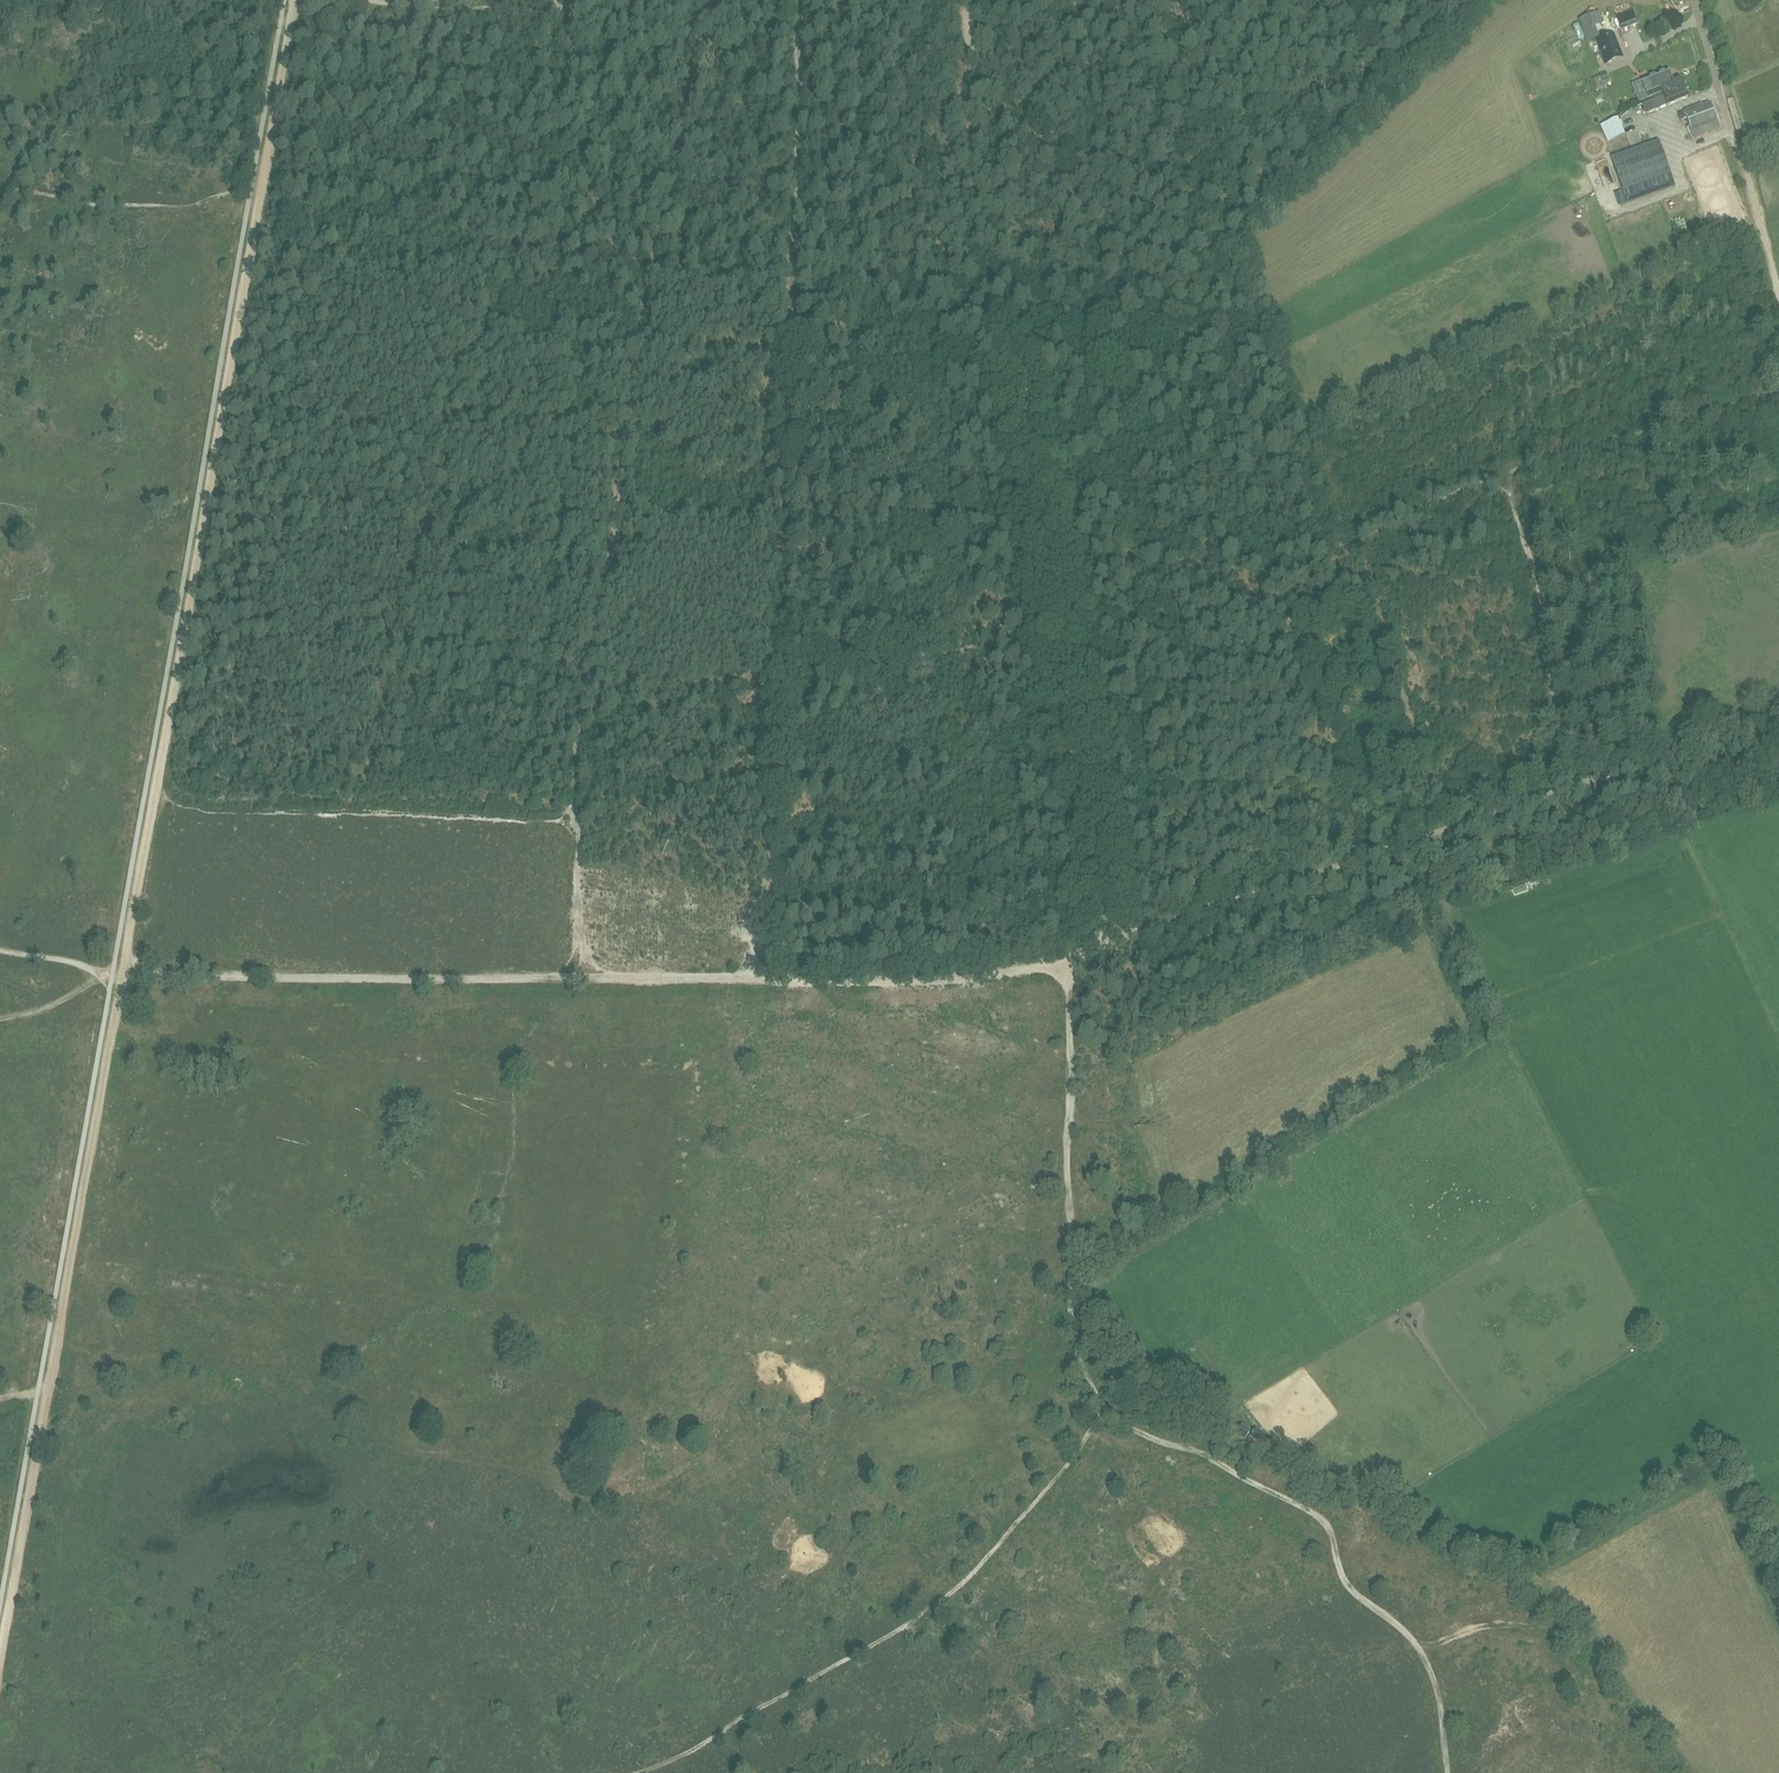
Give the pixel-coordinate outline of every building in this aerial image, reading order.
[(1634,9),(1618,15),(1624,31),(1640,24),(1634,9)] [(1605,66),(1624,59),(1615,35),(1596,42),(1605,66)] [(1654,99),(1684,87),(1680,77),(1679,78),(1679,77),(1673,80),(1669,70),(1646,80),(1648,84),(1643,86),(1648,98),(1653,96),(1654,99)] [(1684,87),(1654,99),(1642,104),(1646,114),(1688,97),(1684,87)] [(1709,105),(1708,101),(1683,110),(1684,112),(1678,114),(1680,120),(1687,118),(1690,127),(1688,128),(1692,139),(1720,129),(1712,104),(1709,105)] [(1603,126),(1612,144),(1629,135),(1621,118),(1603,126)] [(1637,149),(1612,158),(1624,191),(1615,194),(1619,206),(1653,194),(1675,186),(1671,174),(1659,141),(1637,149)] [(1592,168),(1597,187),(1606,185),(1601,166),(1592,168)] [(1682,257),(1703,249),(1698,236),(1677,243),(1682,257)]
